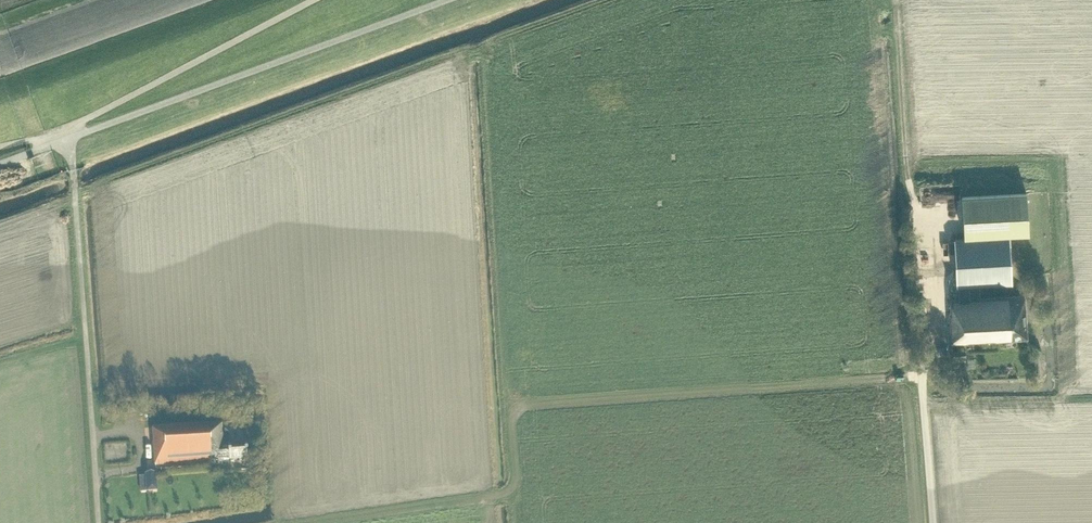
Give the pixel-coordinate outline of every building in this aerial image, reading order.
[(1028,233),(1026,196),(1026,193),(961,197),(963,237),(954,238),(957,285),(958,285),(959,298),(949,299),(950,311),(949,311),(951,343),(1013,339),(1012,338),(1026,337),(1024,296),(1021,296),(1021,295),(980,297),(979,284),(1011,282),(1008,234),(1028,233)] [(925,313),(924,299),(916,300),(916,314),(925,313)] [(962,356),(965,356),(965,349),(951,350),(951,357),(956,357),(957,360),(963,360),(962,356)] [(222,431),(222,427),(221,423),(152,428),(155,469),(215,465),(215,463),(229,462),(247,461),(246,445),(225,447),(229,442),(229,434),(225,431),(222,431)] [(108,458),(116,458),(117,461),(129,459),(127,446),(107,448),(108,458)] [(157,492),(156,474),(145,475),(146,493),(157,492)]
